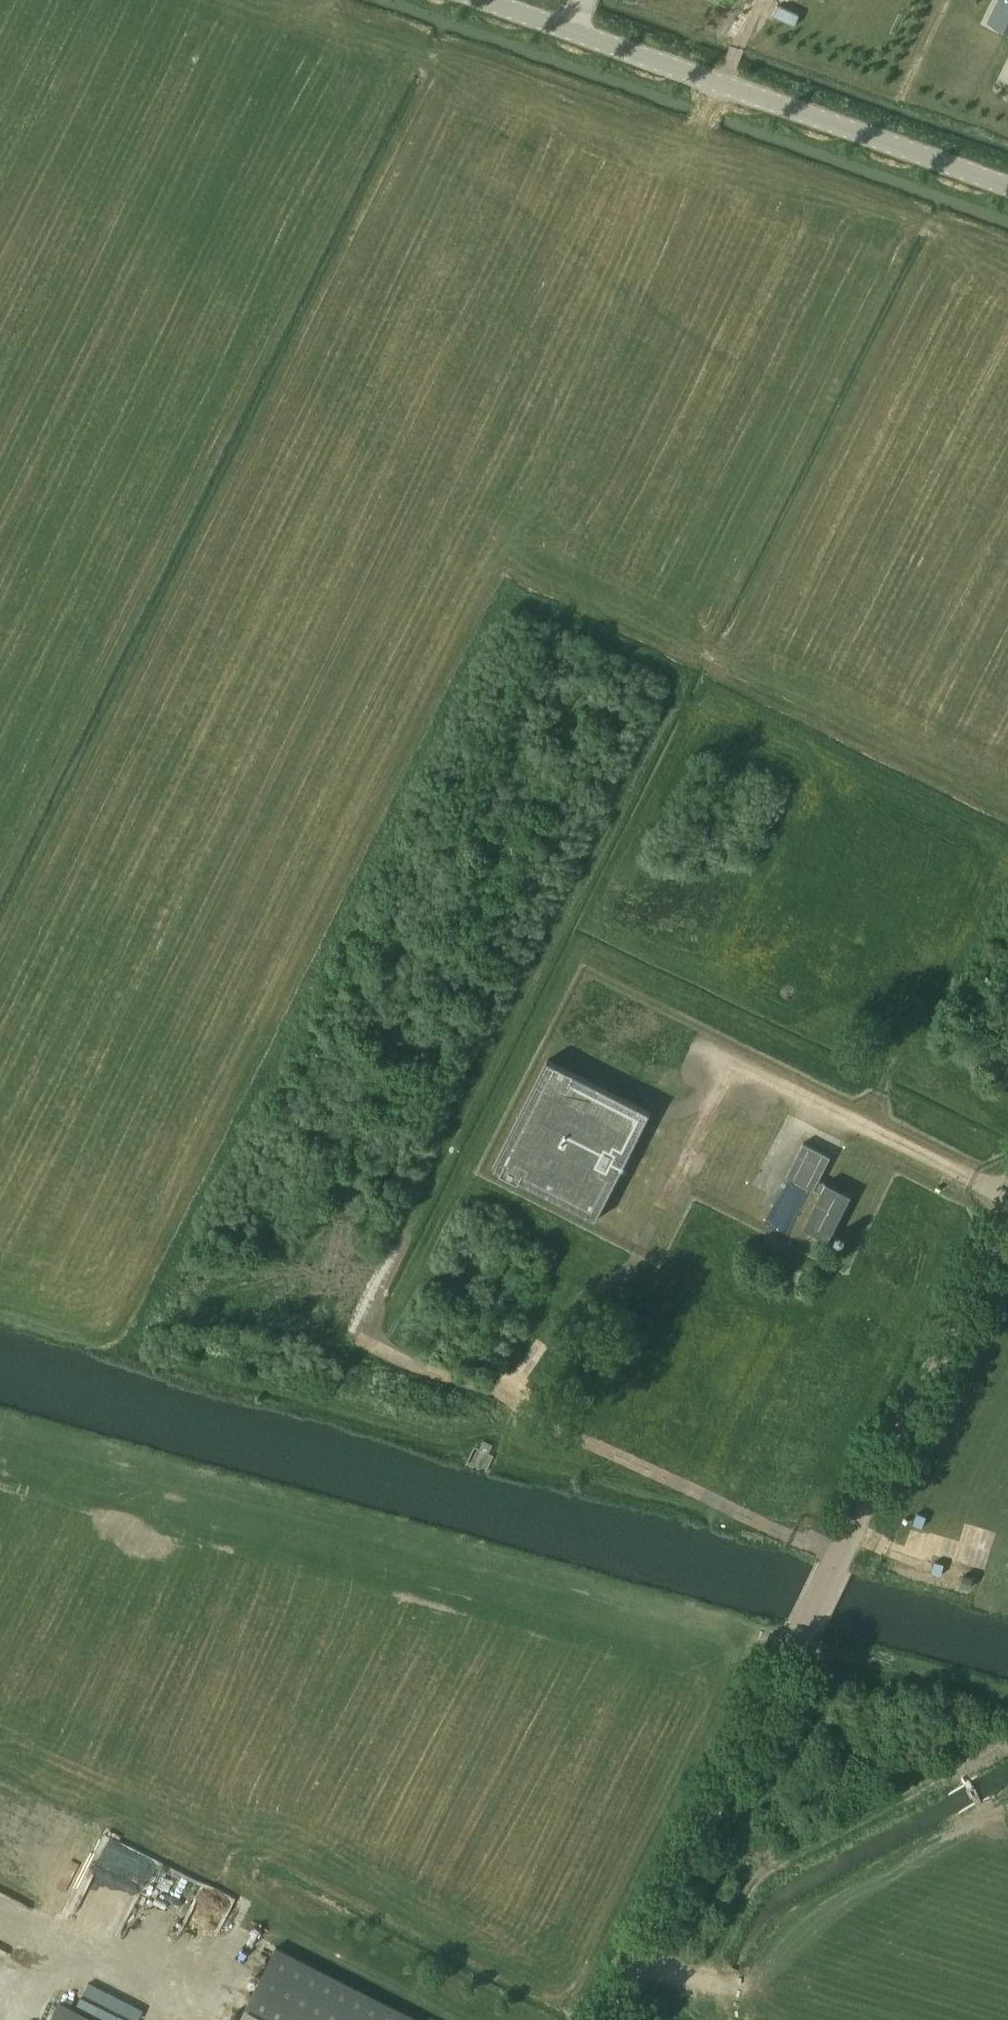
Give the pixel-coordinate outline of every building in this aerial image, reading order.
[(1007,38),(1007,0),(1000,0),(986,27),(1007,38)] [(494,1168),(597,1221),(652,1113),(548,1060),(494,1168)] [(804,1143),(787,1176),(814,1190),(815,1188),(822,1192),(804,1228),(829,1241),(852,1196),(827,1183),(826,1184),(819,1181),(831,1156),(804,1143)] [(277,1945),(239,2019),(423,2019),(277,1945)] [(63,2000),(53,2019),(100,2019),(63,2000)]
